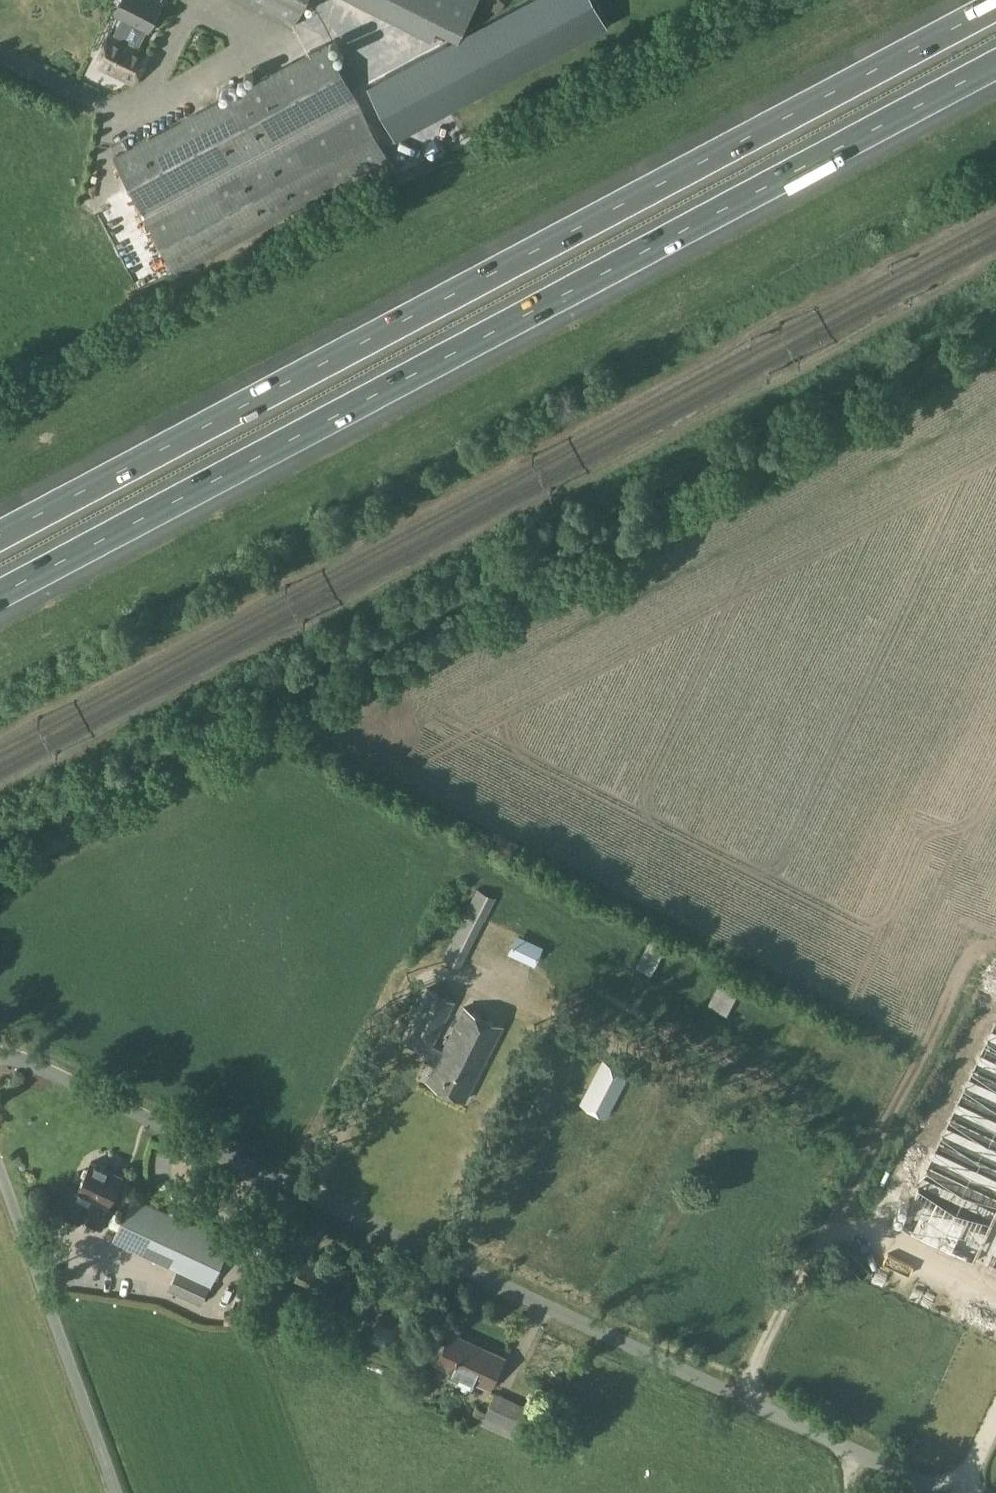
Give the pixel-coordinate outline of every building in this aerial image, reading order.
[(114,34),(110,32),(94,64),(133,84),(149,52),(137,46),(146,29),(148,30),(162,2),(159,0),(120,0),(113,13),(122,17),(114,34)] [(292,27),(306,0),(239,0),(292,27)] [(365,83),(395,140),(613,21),(602,0),(517,0),(461,31),(445,40),(365,83)] [(445,40),(461,31),(476,0),(366,0),(445,40)] [(327,43),(114,156),(176,272),(388,159),(327,43)] [(103,93),(107,76),(93,72),(88,89),(103,93)] [(460,968),(495,897),(478,887),(442,958),(460,968)] [(541,945),(516,935),(508,953),(534,964),(541,945)] [(667,945),(652,937),(636,967),(651,975),(667,945)] [(983,992),(986,983),(995,986),(995,967),(982,964),(974,989),(983,992)] [(726,968),(708,1004),(726,1014),(745,978),(726,968)] [(428,1052),(424,1060),(434,1065),(427,1080),(466,1099),(503,1026),(464,1007),(442,1050),(433,1045),(455,1001),(427,986),(401,1038),(428,1052)] [(995,1024),(900,1227),(995,1272),(995,1025),(995,1024)] [(607,1117),(630,1073),(603,1059),(580,1102),(607,1117)] [(92,1161),(79,1190),(95,1198),(89,1213),(102,1219),(108,1204),(107,1204),(121,1176),(92,1161)] [(132,1195),(112,1239),(177,1269),(168,1288),(200,1303),(209,1284),(210,1284),(230,1241),(132,1195)] [(341,1279),(304,1261),(295,1281),(332,1298),(341,1279)] [(294,1295),(289,1308),(303,1314),(309,1301),(294,1295)] [(384,1305),(373,1328),(400,1341),(411,1318),(384,1305)] [(451,1332),(445,1346),(438,1343),(433,1345),(428,1355),(430,1360),(437,1363),(451,1369),(448,1377),(472,1388),(476,1380),(490,1387),(504,1357),(451,1332)] [(544,1414),(495,1392),(481,1423),(529,1445),(544,1414)]
